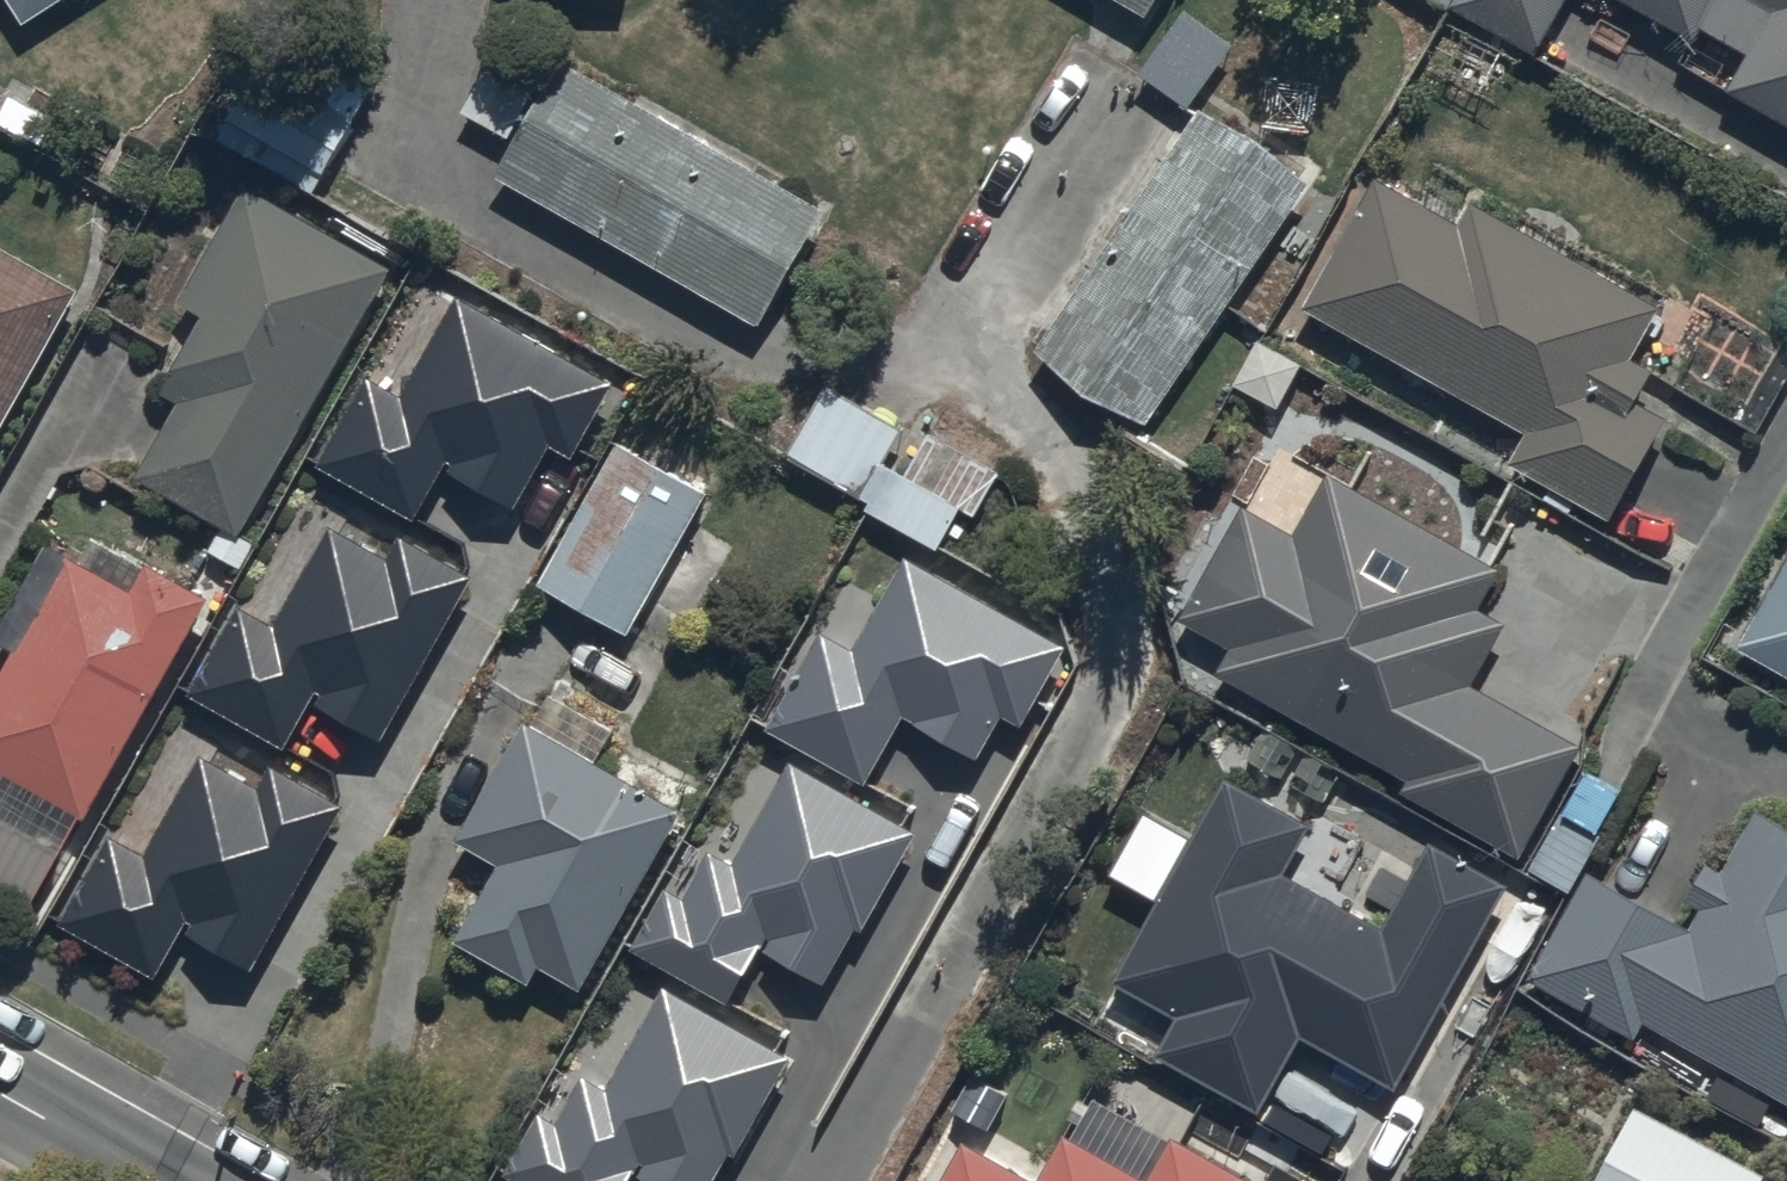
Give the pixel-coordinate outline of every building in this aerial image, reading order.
[(21,31),(68,0),(4,0),(21,31)] [(1144,24),(1157,0),(1100,0),(1144,24)] [(1449,2),(1534,55),(1568,0),(1450,0),(1449,2)] [(1715,0),(1617,0),(1689,45),(1699,29),(1701,26),(1715,0)] [(1701,26),(1747,55),(1725,91),(1786,129),(1786,0),(1715,0),(1701,26)] [(1238,49),(1183,11),(1136,78),(1191,116),(1238,49)] [(562,65),(497,178),(757,329),(823,216),(562,65)] [(1307,187),(1198,115),(1038,355),(1146,427),(1307,187)] [(1424,161),(1404,199),(1375,183),(1305,310),(1527,432),(1508,468),(1609,523),(1664,423),(1632,405),(1650,372),(1630,361),(1660,309),(1491,216),(1499,202),(1424,161)] [(178,411),(138,479),(235,535),(387,274),(245,192),(177,308),(203,323),(159,400),(178,411)] [(0,253),(0,438),(77,295),(0,253)] [(568,455),(609,383),(454,296),(397,396),(364,378),(312,469),(409,524),(442,468),(510,506),(546,443),(568,455)] [(995,480),(826,387),(788,457),(868,501),(862,512),(934,552),(957,510),(973,519),(995,480)] [(614,448),(533,591),(626,643),(707,499),(614,448)] [(1233,650),(1216,680),(1408,784),(1401,797),(1522,862),(1584,746),(1475,687),(1508,625),(1482,611),(1502,574),(1328,481),(1299,535),(1240,503),(1177,620),(1233,650)] [(471,576),(395,534),(382,558),(329,529),(272,631),(236,611),(189,695),(284,747),(309,702),(379,741),(471,576)] [(30,908),(76,824),(81,827),(206,601),(102,544),(86,572),(42,547),(0,622),(0,655),(10,661),(0,679),(0,891),(30,908)] [(1065,647),(904,557),(851,652),(821,635),(767,731),(864,785),(901,718),(975,760),(999,717),(1020,728),(1065,647)] [(1736,651),(1786,679),(1786,557),(1736,651)] [(546,739),(522,726),(457,847),(499,870),(457,948),(526,985),(536,967),(583,992),(680,814),(596,769),(615,734),(563,706),(546,739)] [(342,805),(270,765),(257,789),(199,757),(143,859),(105,838),(57,924),(154,978),(181,929),(251,968),(342,805)] [(915,834),(788,764),(730,869),(706,856),(684,898),(666,888),(630,953),(728,1007),(759,951),(823,986),(854,929),(860,933),(915,834)] [(1399,1088),(1504,892),(1426,850),(1382,930),(1280,876),(1308,825),(1225,781),(1115,987),(1178,1021),(1157,1061),(1256,1114),(1299,1034),(1399,1088)] [(1644,1026),(1786,1105),(1786,835),(1754,817),(1723,874),(1703,863),(1671,921),(1586,875),(1525,986),(1634,1046),(1644,1026)] [(660,989),(602,1094),(579,1081),(556,1123),(538,1113),(502,1178),(508,1180),(629,1180),(632,1176),(640,1180),(712,1180),(727,1154),(733,1158),(787,1059),(660,989)] [(1596,1180),(1765,1180),(1766,1180),(1635,1109),(1596,1180)] [(1061,1134),(1035,1180),(1145,1180),(1061,1134)] [(1252,1180),(1173,1136),(1149,1180),(1251,1180),(1252,1180)] [(965,1146),(946,1180),(1028,1180),(965,1146)]
